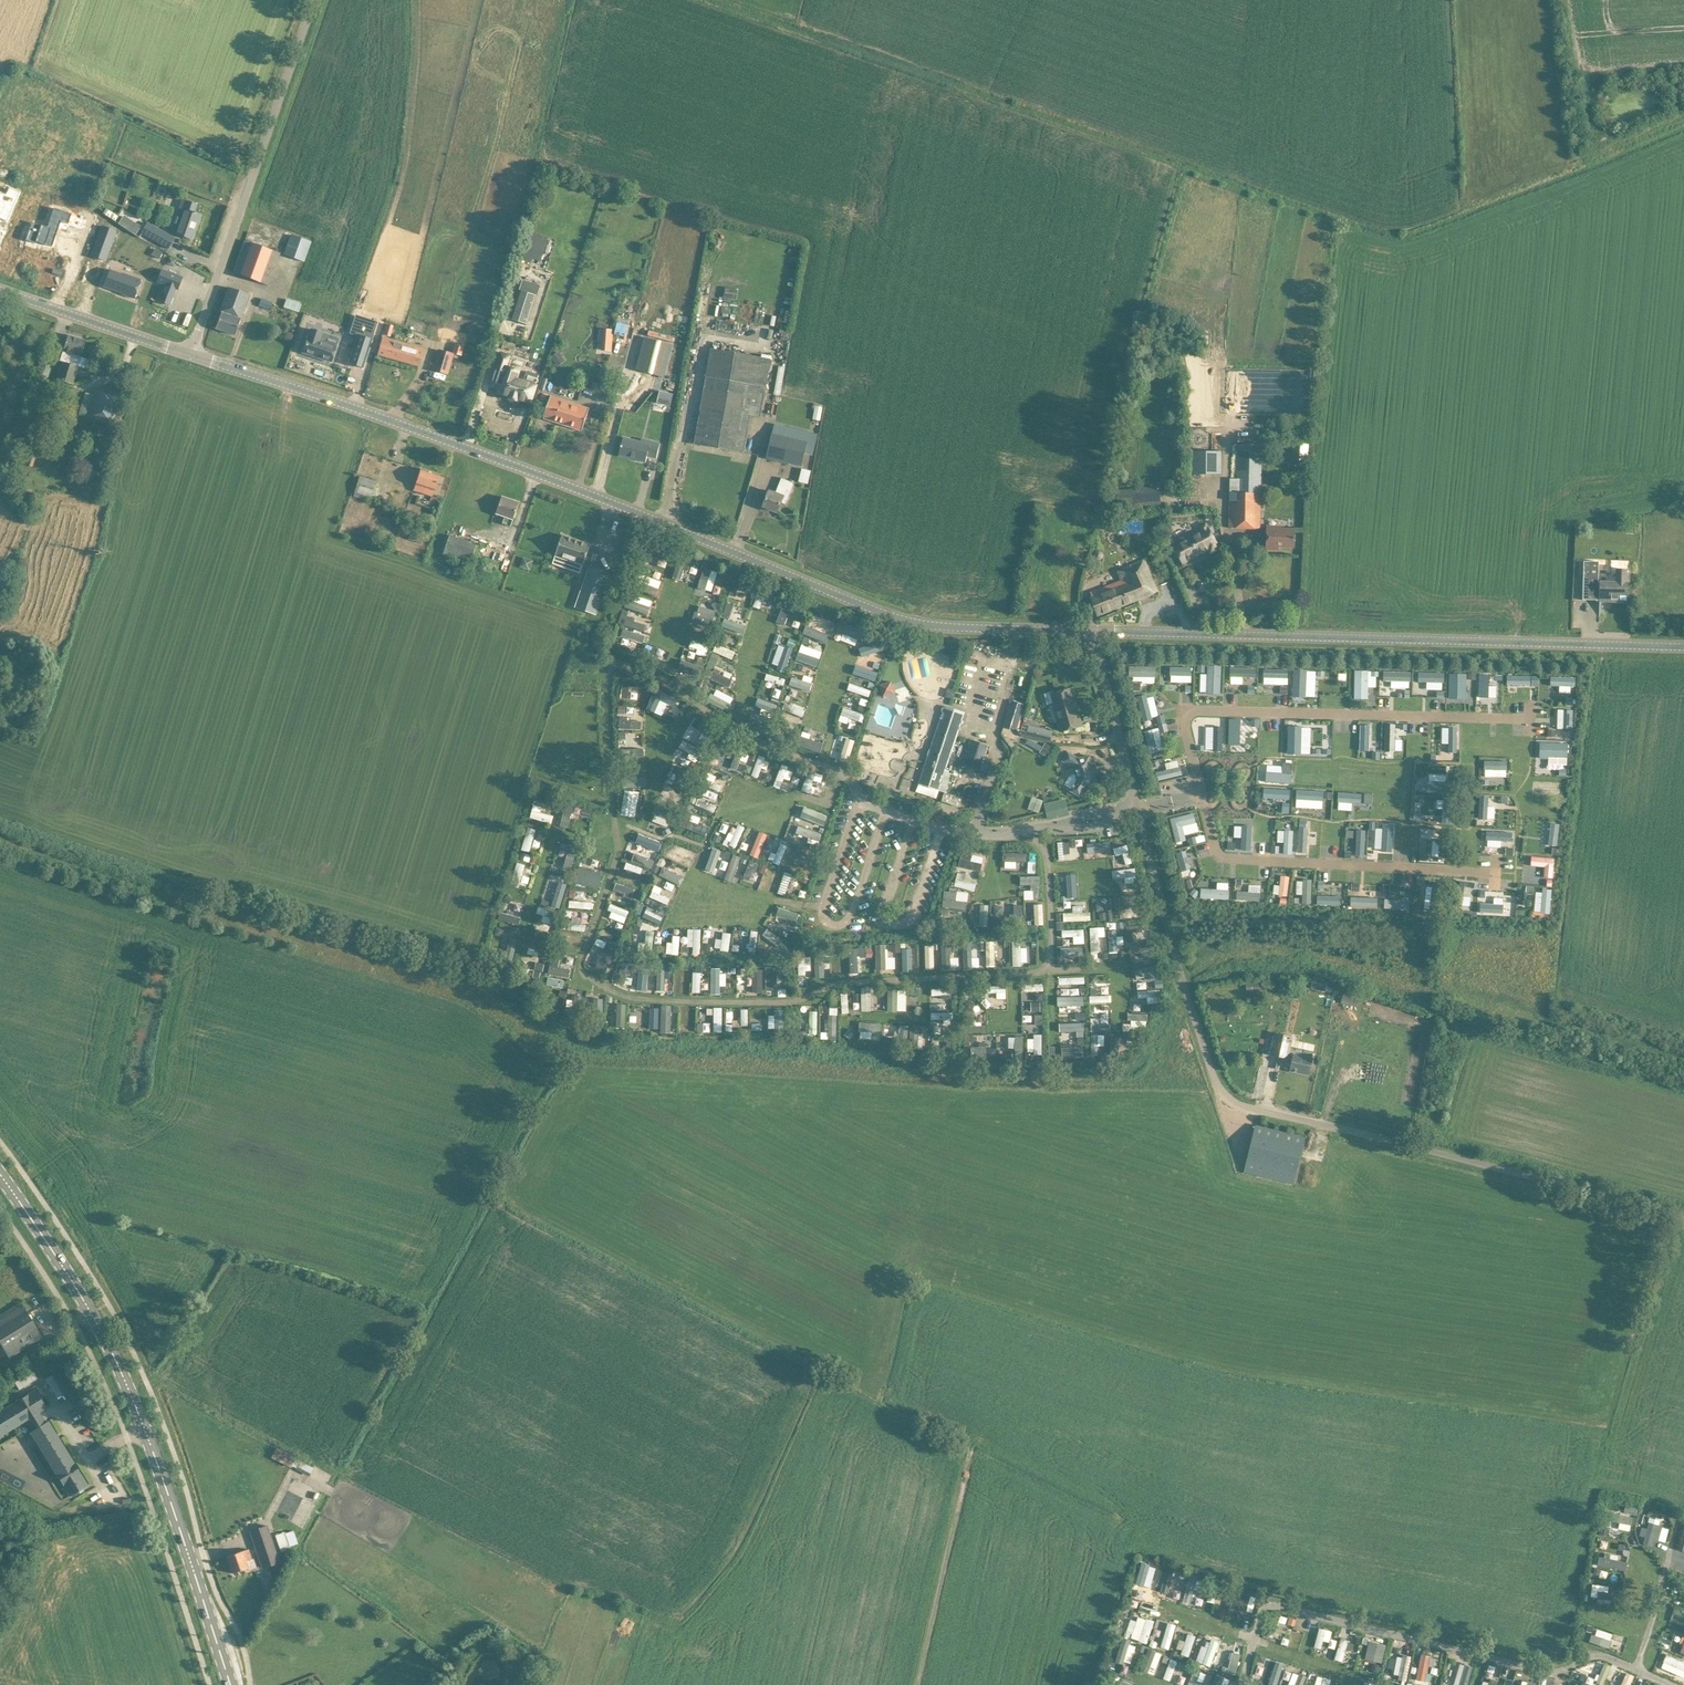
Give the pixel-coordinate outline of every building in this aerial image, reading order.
[(7,222),(9,217),(17,198),(20,192),(19,191),(19,192),(9,187),(7,192),(6,192),(5,194),(0,192),(0,219),(7,222)] [(195,213),(193,212),(195,204),(186,201),(183,209),(175,233),(181,235),(191,239),(196,224),(197,224),(200,215),(195,214),(195,213)] [(36,244),(36,243),(36,241),(44,244),(44,245),(45,245),(45,244),(52,247),(58,229),(59,227),(66,229),(71,214),(59,210),(54,208),(47,227),(41,225),(39,231),(30,228),(26,238),(25,240),(36,244)] [(141,227),(124,216),(118,224),(135,236),(141,227)] [(147,223),(141,234),(169,249),(174,238),(147,223)] [(99,233),(113,238),(116,231),(102,226),(99,233)] [(530,232),(523,255),(532,258),(541,261),(548,238),(530,232)] [(304,262),(311,242),(291,235),(284,255),(304,262)] [(110,246),(96,241),(91,256),(105,261),(110,246)] [(280,253),(245,241),(233,273),(268,286),(280,253)] [(155,249),(152,255),(159,259),(162,253),(155,249)] [(110,270),(103,286),(122,293),(121,294),(134,299),(141,280),(122,273),(121,274),(110,270)] [(182,277),(162,270),(168,273),(164,285),(165,285),(159,302),(169,306),(175,289),(177,290),(182,277)] [(523,281),(511,320),(527,325),(540,286),(523,281)] [(234,335),(249,295),(228,287),(219,311),(221,312),(215,328),(234,335)] [(289,312),(292,302),(278,298),(275,307),(289,312)] [(270,309),(272,303),(261,299),(259,305),(270,309)] [(357,336),(348,364),(363,368),(372,340),(371,339),(376,325),(355,318),(350,333),(357,336)] [(610,319),(607,336),(617,338),(620,321),(610,319)] [(385,336),(385,323),(376,323),(377,336),(385,336)] [(310,329),(302,353),(331,362),(339,338),(310,329)] [(59,381),(72,385),(86,340),(68,335),(60,361),(61,361),(56,379),(59,380),(59,381)] [(419,366),(422,355),(423,349),(382,337),(377,354),(419,366)] [(673,344),(645,337),(636,370),(664,377),(673,344)] [(695,444),(744,452),(751,415),(761,416),(771,359),(711,349),(695,444)] [(453,355),(441,351),(437,364),(434,363),(432,370),(447,374),(453,355)] [(42,355),(35,375),(46,379),(47,377),(50,378),(53,369),(49,368),(53,358),(42,355)] [(507,367),(499,392),(511,395),(510,397),(518,400),(519,398),(530,402),(531,399),(534,399),(535,394),(533,394),(535,386),(516,380),(519,371),(507,367)] [(111,425),(119,402),(122,391),(104,385),(102,391),(95,389),(94,395),(86,392),(78,414),(111,425)] [(582,431),(586,420),(590,409),(551,396),(544,418),(582,431)] [(821,421),(823,407),(815,406),(813,420),(821,421)] [(775,423),(769,446),(767,457),(801,466),(804,453),(813,455),(818,434),(775,423)] [(41,441),(34,438),(31,450),(37,452),(41,441)] [(623,438),(622,445),(619,456),(631,458),(631,456),(646,460),(645,462),(646,462),(647,456),(656,458),(660,444),(642,439),(641,442),(623,438)] [(1294,461),(1296,444),(1289,443),(1286,460),(1294,461)] [(1259,529),(1260,518),(1261,444),(1238,444),(1237,479),(1230,479),(1229,517),(1229,528),(1259,529)] [(1309,447),(1301,446),(1299,463),(1308,464),(1309,447)] [(1221,451),(1188,451),(1188,474),(1204,474),(1221,474),(1221,451)] [(36,454),(30,452),(26,465),(32,467),(36,454)] [(434,491),(436,485),(439,475),(420,469),(417,479),(415,485),(413,490),(432,496),(434,491)] [(356,487),(354,492),(355,492),(366,496),(370,497),(372,492),(375,481),(359,476),(356,487)] [(777,512),(781,503),(786,505),(795,483),(782,478),(776,493),(769,491),(763,506),(777,512)] [(1117,490),(1118,512),(1130,512),(1161,509),(1161,501),(1160,501),(1159,487),(1117,490)] [(497,514),(505,517),(503,523),(511,526),(519,503),(503,497),(497,514)] [(1220,548),(1214,538),(1208,527),(1206,523),(1200,527),(1202,531),(1187,540),(1186,539),(1173,547),(1175,550),(1175,553),(1176,556),(1177,558),(1179,559),(1180,558),(1182,563),(1196,554),(1197,555),(1208,549),(1210,553),(1220,548)] [(1294,547),(1294,536),(1294,529),(1268,528),(1268,526),(1267,526),(1266,549),(1278,550),(1278,547),(1294,547)] [(563,535),(556,555),(583,564),(590,545),(563,535)] [(470,564),(474,556),(477,545),(450,536),(443,555),(470,564)] [(667,576),(679,580),(685,560),(672,557),(667,576)] [(1157,591),(1153,581),(1144,559),(1118,570),(1123,584),(1102,593),(1101,589),(1091,593),(1092,597),(1091,598),(1094,605),(1098,615),(1157,591)] [(1627,602),(1627,591),(1627,583),(1626,583),(1627,570),(1617,569),(1616,583),(1598,582),(1599,562),(1584,561),(1583,600),(1599,600),(1599,601),(1627,602)] [(611,573),(590,566),(575,608),(596,615),(611,573)] [(713,595),(715,585),(709,583),(711,570),(696,567),(692,587),(706,589),(705,593),(713,595)] [(746,607),(753,608),(756,598),(761,599),(764,591),(751,588),(746,607)] [(624,589),(621,599),(628,601),(632,591),(624,589)] [(784,610),(789,612),(792,606),(779,600),(769,623),(777,626),(784,610)] [(727,604),(723,615),(729,618),(733,606),(727,604)] [(688,613),(685,620),(693,623),(696,616),(688,613)] [(792,628),(794,620),(787,618),(785,626),(792,628)] [(829,628),(826,636),(845,643),(848,634),(829,628)] [(852,644),(865,648),(868,640),(855,636),(852,644)] [(803,637),(800,644),(806,647),(809,639),(803,637)] [(685,638),(681,649),(700,655),(703,643),(685,638)] [(789,639),(787,645),(794,648),(796,641),(789,639)] [(710,641),(706,651),(725,660),(729,650),(710,641)] [(793,649),(789,658),(811,666),(814,657),(793,649)] [(859,649),(856,658),(870,662),(872,653),(859,649)] [(905,659),(909,678),(920,676),(916,657),(905,659)] [(850,666),(848,675),(868,679),(870,670),(850,666)] [(1164,667),(1164,682),(1185,681),(1185,666),(1164,667)] [(801,681),(804,672),(791,667),(787,676),(801,681)] [(1016,685),(1017,668),(1008,668),(1007,684),(1016,685)] [(1347,698),(1369,698),(1370,674),(1364,674),(1364,668),(1348,668),(1347,698)] [(777,686),(779,676),(760,671),(758,681),(777,686)] [(1468,680),(1468,671),(1460,671),(1460,680),(1468,680)] [(1543,675),(1543,686),(1552,686),(1552,692),(1567,693),(1568,676),(1543,675)] [(629,697),(629,680),(616,680),(616,697),(629,697)] [(693,681),(690,686),(695,690),(698,685),(693,681)] [(844,681),(840,689),(861,698),(865,690),(844,681)] [(895,693),(891,681),(880,685),(883,697),(895,693)] [(769,686),(766,694),(772,697),(776,689),(769,686)] [(947,696),(949,688),(941,686),(939,694),(947,696)] [(705,700),(726,708),(730,697),(709,689),(705,700)] [(1071,689),(1054,693),(1061,721),(1058,722),(1061,731),(1081,726),(1077,708),(1075,708),(1074,703),(1075,703),(1071,689)] [(658,715),(666,697),(649,690),(641,708),(658,715)] [(1003,726),(1017,730),(1025,704),(1011,700),(1003,726)] [(843,717),(854,723),(858,714),(839,704),(831,720),(840,724),(843,717)] [(946,793),(950,782),(952,774),(945,772),(946,768),(951,770),(955,759),(950,757),(962,722),(965,713),(945,706),(942,708),(941,711),(942,713),(919,784),(944,792),(946,793)] [(1565,727),(1566,708),(1558,707),(1558,727),(1565,727)] [(686,717),(671,752),(686,758),(701,723),(686,717)] [(756,719),(753,725),(758,727),(761,721),(756,719)] [(1165,724),(1158,726),(1161,733),(1168,732),(1165,724)] [(1440,725),(1440,753),(1451,753),(1450,724),(1440,725)] [(1528,734),(1538,735),(1540,726),(1530,724),(1528,734)] [(1151,726),(1137,730),(1143,752),(1158,748),(1151,726)] [(802,749),(813,752),(820,732),(809,728),(802,749)] [(1043,729),(1041,737),(1050,740),(1052,731),(1043,729)] [(847,752),(849,737),(829,734),(827,749),(847,752)] [(962,765),(981,771),(989,745),(970,739),(962,765)] [(1560,742),(1532,741),(1532,756),(1541,756),(1541,763),(1560,763),(1560,742)] [(1037,742),(1033,752),(1042,756),(1047,746),(1037,742)] [(730,769),(736,754),(729,751),(724,766),(730,769)] [(1063,761),(1074,767),(1077,780),(1074,785),(1073,784),(1072,786),(1073,787),(1071,791),(1080,796),(1086,785),(1097,782),(1094,773),(1096,773),(1094,765),(1092,765),(1090,756),(1079,759),(1068,752),(1063,761)] [(755,767),(759,768),(762,756),(752,753),(745,775),(752,777),(755,767)] [(1477,776),(1501,777),(1501,761),(1478,760),(1477,776)] [(778,777),(783,779),(788,766),(776,761),(767,784),(774,787),(778,777)] [(706,765),(703,771),(710,774),(713,768),(706,765)] [(792,786),(797,770),(790,768),(784,783),(792,786)] [(802,768),(795,790),(804,793),(811,771),(802,768)] [(618,780),(618,788),(638,788),(637,780),(618,780)] [(668,795),(667,784),(656,785),(656,795),(668,795)] [(944,792),(941,801),(959,807),(962,798),(946,793),(944,792)] [(1069,815),(1065,799),(1045,804),(1048,818),(1057,816),(1057,818),(1069,815)] [(1032,800),(1029,809),(1039,813),(1043,803),(1032,800)] [(547,824),(552,810),(528,802),(523,816),(547,824)] [(557,802),(554,810),(560,812),(563,804),(557,802)] [(795,803),(791,812),(811,820),(814,811),(795,803)] [(582,809),(580,815),(590,818),(591,812),(582,809)] [(686,830),(695,834),(704,815),(694,810),(686,830)] [(1181,840),(1180,834),(1192,832),(1188,812),(1164,817),(1168,842),(1181,840)] [(732,822),(727,833),(723,831),(718,841),(730,846),(739,825),(732,822)] [(1539,822),(1536,846),(1546,848),(1549,823),(1539,822)] [(516,851),(525,852),(529,826),(520,825),(516,851)] [(792,825),(789,834),(802,838),(805,829),(792,825)] [(644,864),(657,833),(643,827),(630,858),(644,864)] [(751,858),(762,833),(753,829),(743,855),(751,858)] [(1195,837),(1188,839),(1190,846),(1197,844),(1195,837)] [(529,838),(526,846),(532,848),(535,840),(529,838)] [(774,841),(770,852),(765,850),(761,859),(773,864),(781,843),(774,841)] [(561,844),(560,865),(569,865),(569,844),(561,844)] [(781,866),(791,869),(794,857),(797,858),(794,869),(802,871),(808,849),(787,844),(781,866)] [(1116,865),(1125,864),(1121,844),(1106,846),(1108,856),(1114,855),(1116,865)] [(711,867),(716,848),(709,846),(704,865),(711,867)] [(950,889),(939,888),(938,907),(949,908),(950,906),(962,906),(963,890),(969,891),(970,871),(975,872),(976,859),(964,858),(965,848),(953,847),(950,889)] [(560,856),(561,849),(554,848),(553,855),(560,856)] [(1185,848),(1171,850),(1175,877),(1186,876),(1184,867),(1188,866),(1185,848)] [(718,866),(726,854),(720,851),(713,863),(718,866)] [(1011,863),(1019,863),(1019,853),(998,853),(998,867),(1011,867),(1011,863)] [(656,865),(660,860),(653,854),(649,860),(656,865)] [(737,866),(739,859),(726,855),(724,863),(737,866)] [(1547,886),(1547,856),(1524,855),(1524,867),(1536,867),(1536,879),(1540,879),(1540,886),(1547,886)] [(634,873),(637,867),(621,859),(616,869),(628,874),(630,871),(634,873)] [(504,885),(513,887),(515,880),(522,882),(524,876),(517,874),(520,863),(511,860),(504,885)] [(753,879),(756,865),(741,862),(738,876),(753,879)] [(761,864),(758,871),(764,874),(767,867),(761,864)] [(654,865),(651,871),(659,874),(661,868),(654,865)] [(572,883),(593,888),(596,870),(576,866),(572,883)] [(1126,867),(1107,868),(1108,881),(1127,880),(1126,867)] [(1014,885),(1032,885),(1032,875),(1014,875),(1014,885)] [(1053,894),(1062,894),(1063,875),(1054,875),(1053,894)] [(1274,875),(1272,895),(1281,896),(1282,875),(1274,875)] [(667,888),(669,882),(659,879),(658,886),(667,888)] [(626,897),(630,887),(610,880),(607,890),(626,897)] [(1190,881),(1184,883),(1187,891),(1193,889),(1190,881)] [(662,904),(668,890),(649,882),(643,895),(662,904)] [(798,897),(801,890),(793,888),(791,895),(798,897)] [(1017,898),(1027,898),(1027,888),(1017,888),(1017,898)] [(1545,910),(1546,888),(1528,888),(1528,909),(1545,910)] [(1194,889),(1189,894),(1194,898),(1199,893),(1194,889)] [(1527,893),(1517,891),(1515,905),(1524,907),(1527,893)] [(1310,893),(1309,905),(1332,905),(1333,893),(1310,893)] [(1370,908),(1370,895),(1343,894),(1343,907),(1370,908)] [(1102,896),(1103,916),(1114,916),(1113,896),(1102,896)] [(1103,899),(1090,900),(1090,909),(1099,909),(1099,905),(1103,904),(1103,899)] [(604,901),(602,908),(605,910),(603,916),(611,919),(608,927),(615,929),(623,908),(604,901)] [(973,915),(986,914),(985,901),(973,902),(973,915)] [(495,909),(494,917),(513,918),(514,912),(516,912),(516,903),(509,903),(509,909),(495,909)] [(531,904),(531,914),(536,914),(536,922),(550,921),(550,915),(544,915),(544,904),(531,904)] [(635,915),(652,925),(658,914),(641,905),(635,915)] [(1125,907),(1116,907),(1116,917),(1125,917),(1125,907)] [(769,923),(790,925),(791,910),(771,908),(769,923)] [(1057,920),(1072,920),(1072,910),(1057,910),(1057,920)] [(564,916),(563,929),(578,931),(580,917),(564,916)] [(991,917),(990,929),(1002,929),(1002,917),(991,917)] [(711,941),(713,927),(702,926),(700,940),(711,941)] [(1100,951),(1111,951),(1110,927),(1099,928),(1100,951)] [(496,928),(495,935),(500,936),(503,934),(504,929),(496,928)] [(743,938),(750,939),(752,929),(744,928),(743,938)] [(715,930),(714,951),(723,952),(724,931),(715,930)] [(615,932),(612,938),(619,940),(621,934),(615,932)] [(673,953),(674,933),(667,933),(666,940),(661,940),(661,953),(673,953)] [(503,934),(502,944),(510,945),(511,936),(503,934)] [(522,938),(522,954),(542,955),(542,938),(522,938)] [(563,938),(559,951),(570,954),(574,940),(563,938)] [(610,939),(607,946),(615,949),(618,943),(610,939)] [(957,965),(967,965),(966,940),(956,940),(957,965)] [(931,943),(918,943),(917,969),(930,969),(931,943)] [(1125,947),(1126,952),(1135,950),(1137,962),(1142,961),(1141,955),(1147,954),(1145,943),(1125,947)] [(1054,955),(1073,956),(1073,945),(1054,945),(1054,955)] [(860,946),(842,947),(843,971),(852,971),(852,955),(860,955),(860,946)] [(817,952),(807,952),(809,976),(818,976),(817,952)] [(802,954),(789,957),(792,968),(804,965),(802,954)] [(836,974),(837,956),(826,955),(825,974),(836,974)] [(1133,958),(1126,960),(1127,967),(1135,966),(1133,958)] [(536,963),(535,970),(542,972),(544,965),(536,963)] [(659,964),(648,965),(649,990),(659,990),(659,964)] [(669,991),(677,991),(677,983),(684,983),(685,964),(678,964),(678,966),(670,966),(669,991)] [(713,986),(718,986),(719,966),(705,965),(704,993),(713,994),(713,986)] [(1149,965),(1128,966),(1128,976),(1150,976),(1149,965)] [(626,985),(627,967),(612,966),(612,985),(626,985)] [(777,988),(776,968),(758,968),(759,989),(777,988)] [(756,991),(755,970),(747,970),(747,991),(756,991)] [(1079,974),(1054,974),(1055,986),(1079,986),(1079,974)] [(1083,983),(1084,1003),(1102,1002),(1101,977),(1092,978),(1092,982),(1083,983)] [(1278,989),(1293,990),(1295,990),(1296,980),(1279,979),(1278,989)] [(1038,990),(1037,980),(1016,980),(1017,991),(1038,990)] [(1152,988),(1140,988),(1140,980),(1131,980),(1131,998),(1140,997),(1140,1003),(1152,1003),(1152,988)] [(1246,991),(1259,990),(1259,983),(1246,983),(1246,991)] [(971,984),(971,996),(982,996),(983,993),(991,993),(991,997),(1000,997),(1000,985),(971,984)] [(925,995),(945,994),(945,986),(925,987),(925,995)] [(771,988),(770,997),(779,997),(780,988),(771,988)] [(881,989),(881,1011),(901,1010),(901,1001),(911,1001),(911,994),(901,995),(901,988),(881,989)] [(1052,992),(1051,1002),(1077,1003),(1078,992),(1052,992)] [(857,996),(845,996),(845,1011),(857,1011),(857,996)] [(1343,996),(1341,1003),(1355,1006),(1357,999),(1343,996)] [(558,1005),(565,1008),(568,1000),(561,998),(558,1005)] [(981,1008),(986,1002),(980,998),(976,1003),(981,1008)] [(985,1006),(998,1007),(998,998),(994,998),(994,1004),(986,1004),(985,1006)] [(1041,1002),(1032,1003),(1032,1011),(1041,1011),(1041,1002)] [(716,1032),(715,1006),(706,1006),(707,1033),(716,1032)] [(822,1014),(830,1014),(831,1006),(822,1006),(822,1014)] [(634,1022),(635,1007),(621,1007),(621,1021),(634,1022)] [(654,1007),(643,1007),(642,1026),(653,1027),(654,1007)] [(681,1022),(671,1021),(670,1031),(687,1031),(688,1008),(682,1007),(681,1022)] [(734,1021),(742,1021),(742,1007),(733,1008),(734,1021)] [(766,1008),(766,1024),(776,1024),(776,1008),(766,1008)] [(801,1029),(810,1029),(810,1010),(802,1010),(801,1029)] [(946,1019),(946,1010),(924,1011),(924,1020),(946,1019)] [(1078,1010),(1052,1010),(1053,1019),(1079,1019),(1078,1010)] [(1142,1012),(1122,1013),(1122,1021),(1142,1021),(1142,1012)] [(1016,1013),(1016,1022),(1026,1021),(1025,1013),(1016,1013)] [(830,1034),(831,1015),(819,1015),(819,1033),(830,1034)] [(1052,1035),(1076,1034),(1075,1026),(1052,1026),(1052,1035)] [(868,1029),(868,1038),(875,1039),(876,1030),(868,1029)] [(942,1030),(942,1039),(950,1040),(951,1031),(942,1030)] [(1028,1036),(1021,1036),(1021,1051),(1036,1051),(1035,1032),(1028,1032),(1028,1036)] [(1085,1032),(1085,1040),(1098,1041),(1098,1032),(1085,1032)] [(1308,1074),(1311,1064),(1313,1051),(1289,1047),(1291,1037),(1286,1036),(1275,1033),(1270,1054),(1288,1058),(1289,1054),(1294,1055),(1291,1071),(1308,1074)] [(1009,1045),(1009,1035),(1001,1035),(1002,1045),(1009,1045)] [(1070,1051),(1070,1044),(1055,1043),(1055,1050),(1070,1051)] [(1294,1184),(1302,1148),(1305,1138),(1255,1125),(1244,1172),(1294,1184)] [(21,1303),(0,1316),(0,1342),(10,1357),(42,1337),(21,1303)] [(11,1388),(31,1378),(27,1371),(7,1380),(11,1388)] [(47,1397),(57,1393),(48,1372),(39,1376),(47,1397)] [(0,1411),(0,1436),(24,1421),(31,1431),(30,1432),(70,1496),(88,1485),(48,1421),(44,1423),(38,1413),(46,1408),(35,1389),(0,1411)] [(294,1458),(295,1456),(277,1446),(271,1457),(291,1468),(293,1466),(298,1468),(301,1461),(294,1458)] [(313,1468),(301,1461),(298,1468),(297,1469),(309,1475),(313,1468)] [(111,1475),(103,1477),(105,1483),(113,1481),(111,1475)] [(292,1506),(272,1506),(272,1513),(284,1514),(284,1525),(300,1525),(300,1506),(292,1506)] [(1638,1512),(1636,1523),(1644,1525),(1646,1519),(1641,1518),(1643,1514),(1638,1512)] [(262,1568),(273,1564),(279,1562),(267,1525),(250,1531),(262,1568)] [(1602,1526),(1600,1534),(1607,1536),(1609,1528),(1602,1526)] [(286,1533),(285,1531),(275,1535),(281,1552),(291,1549),(290,1547),(298,1543),(293,1530),(286,1533)] [(1615,1557),(1618,1542),(1598,1538),(1595,1552),(1615,1557)] [(226,1556),(232,1573),(248,1568),(246,1561),(251,1559),(248,1549),(226,1556)] [(1175,1591),(1174,1604),(1195,1605),(1197,1573),(1182,1573),(1181,1591),(1175,1591)] [(1584,1583),(1583,1598),(1602,1599),(1603,1584),(1584,1583)] [(1216,1604),(1218,1588),(1202,1586),(1200,1602),(1216,1604)] [(1225,1606),(1246,1611),(1250,1595),(1228,1590),(1225,1606)] [(1594,1621),(1597,1609),(1590,1608),(1587,1620),(1594,1621)] [(1281,1613),(1280,1625),(1288,1626),(1289,1614),(1281,1613)] [(1124,1639),(1141,1643),(1147,1619),(1130,1615),(1124,1639)] [(1159,1634),(1157,1643),(1166,1646),(1171,1624),(1157,1621),(1154,1633),(1159,1634)] [(1317,1638),(1322,1639),(1325,1630),(1312,1626),(1307,1647),(1314,1649),(1317,1638)] [(1668,1633),(1665,1641),(1673,1644),(1676,1637),(1668,1633)] [(1321,1646),(1328,1647),(1330,1637),(1324,1636),(1321,1646)] [(373,1647),(381,1645),(378,1637),(371,1639),(373,1647)] [(1682,1648),(1679,1654),(1683,1656),(1683,1639),(1679,1637),(1675,1645),(1682,1648)] [(1333,1638),(1327,1659),(1335,1661),(1338,1650),(1344,1651),(1347,1642),(1333,1638)] [(1203,1644),(1202,1653),(1208,1654),(1210,1646),(1203,1644)] [(1142,1646),(1133,1669),(1143,1672),(1151,1650),(1142,1646)] [(1679,1671),(1682,1663),(1659,1653),(1655,1661),(1679,1671)] [(1401,1668),(1403,1655),(1395,1654),(1394,1667),(1401,1668)] [(1428,1669),(1428,1655),(1413,1654),(1413,1668),(1428,1669)] [(1162,1658),(1157,1678),(1164,1680),(1169,1660),(1162,1658)] [(1257,1680),(1264,1681),(1267,1663),(1260,1662),(1257,1680)] [(1452,1678),(1455,1663),(1448,1662),(1445,1677),(1452,1678)] [(1180,1679),(1185,1665),(1179,1663),(1173,1677),(1180,1679)] [(1610,1667),(1596,1663),(1589,1682),(1598,1684),(1604,1684),(1610,1667)] [(1372,1666),(1371,1669),(1373,1672),(1376,1673),(1379,1671),(1380,1668),(1379,1665),(1375,1664),(1372,1666)] [(1612,1684),(1623,1684),(1628,1675),(1619,1671),(1612,1684)] [(1283,1681),(1284,1673),(1277,1672),(1276,1680),(1283,1681)] [(1223,1678),(1209,1673),(1205,1684),(1220,1684),(1223,1678)] [(1314,1684),(1322,1684),(1324,1678),(1316,1676),(1314,1684)]
